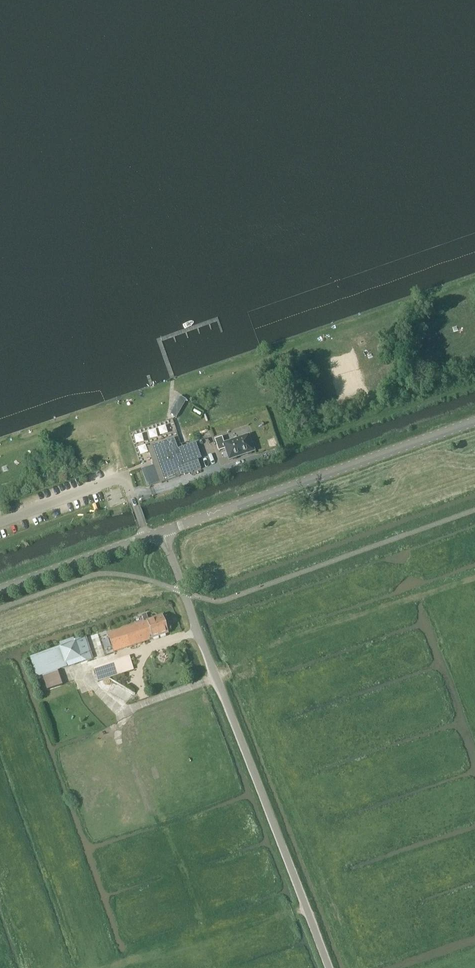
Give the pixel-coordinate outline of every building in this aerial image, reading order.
[(172,414),(177,417),(180,412),(181,413),(188,400),(182,396),(174,409),(175,409),(172,414)] [(250,434),(225,442),(223,437),(215,439),(219,451),(225,449),(229,461),(256,451),(250,434)] [(196,442),(178,449),(174,438),(160,443),(149,447),(161,482),(201,469),(198,459),(202,457),(196,442)] [(155,484),(151,474),(147,476),(147,475),(145,476),(149,486),(155,484)] [(108,633),(114,651),(167,634),(161,616),(148,620),(146,614),(141,615),(143,621),(108,633)] [(92,658),(85,636),(42,650),(50,673),(92,658)] [(133,669),(130,657),(94,668),(98,680),(133,669)]
